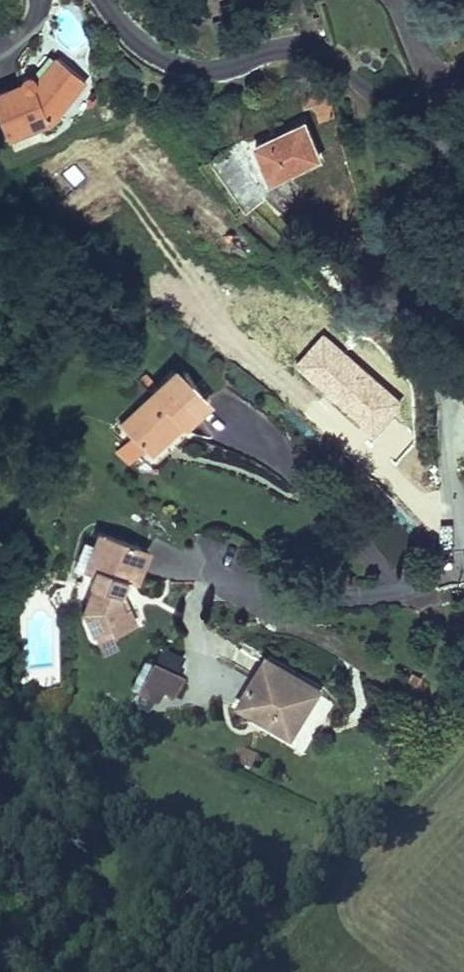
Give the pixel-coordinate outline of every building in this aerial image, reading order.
[(9,138),(52,121),(86,82),(59,59),(38,83),(38,79),(36,75),(33,73),(28,72),(24,75),(23,78),(23,83),(0,92),(0,115),(9,138)] [(333,116),(321,80),(298,87),(305,108),(316,104),(321,120),(333,116)] [(255,143),(269,176),(285,170),(286,172),(319,159),(304,123),(255,143)] [(265,194),(231,144),(212,156),(246,207),(265,194)] [(144,448),(147,451),(172,424),(170,422),(175,418),(181,424),(184,427),(208,403),(173,368),(149,393),(158,402),(154,407),(144,398),(119,424),(131,436),(144,448)] [(149,393),(144,398),(154,407),(158,402),(149,393)] [(172,424),(147,451),(151,455),(181,424),(175,418),(170,422),(172,424)] [(129,463),(144,448),(131,436),(117,451),(129,463)] [(138,546),(96,530),(92,543),(89,550),(98,553),(94,566),(87,584),(90,585),(83,602),(88,604),(84,615),(92,633),(107,626),(111,634),(133,625),(120,594),(115,593),(121,578),(126,579),(138,546)] [(94,566),(98,553),(89,550),(92,543),(82,540),(74,559),(94,566)] [(147,549),(138,546),(126,579),(134,582),(147,549)] [(126,579),(121,578),(115,593),(120,594),(126,579)] [(267,657),(264,661),(309,689),(295,713),(301,717),(319,688),(267,657)] [(238,705),(290,736),(301,717),(295,713),(309,689),(264,661),(238,705)] [(152,662),(144,679),(163,689),(172,694),(181,677),(152,662)] [(163,689),(144,679),(138,691),(158,700),(163,689)] [(294,744),(305,750),(330,701),(319,695),(294,744)] [(256,757),(243,751),(238,760),(250,767),(256,757)]
